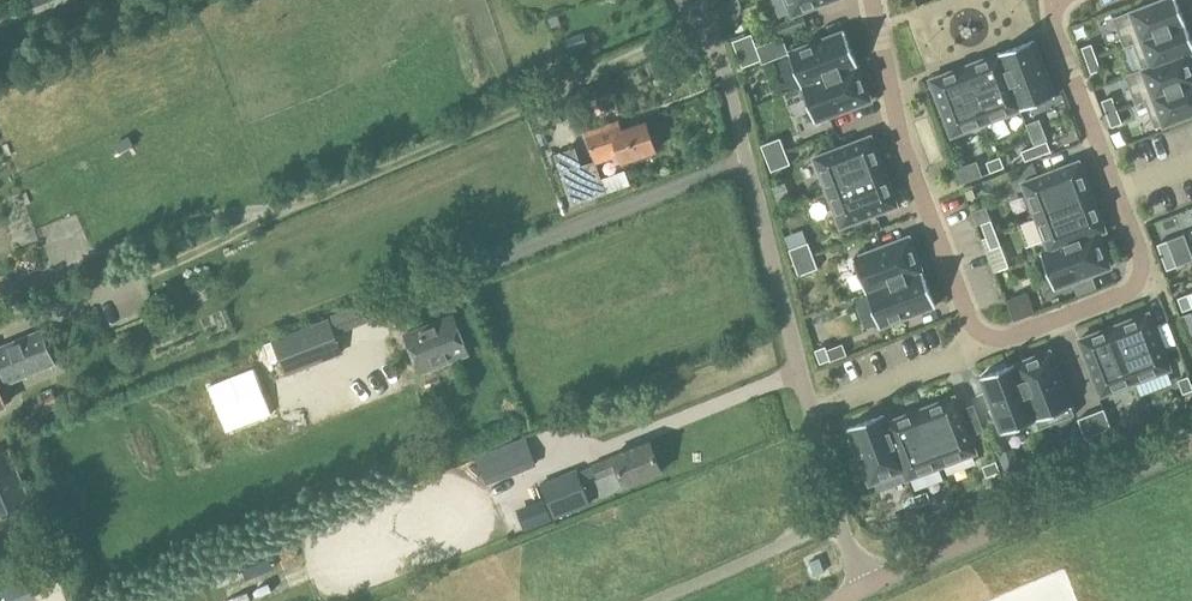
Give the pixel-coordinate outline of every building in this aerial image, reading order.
[(792,15),(833,0),(787,0),(792,15)] [(1133,43),(1132,42),(1185,22),(1177,0),(1159,0),(1113,18),(1124,47),(1133,43)] [(561,25),(558,15),(547,18),(550,28),(561,25)] [(792,33),(787,21),(777,25),(781,37),(792,33)] [(1142,68),(1143,69),(1187,52),(1187,53),(1191,52),(1191,39),(1185,22),(1132,42),(1133,43),(1142,68)] [(858,66),(844,31),(788,52),(801,87),(858,66)] [(732,41),(737,54),(756,47),(751,34),(732,41)] [(1000,52),(1022,109),(1055,96),(1033,40),(1000,52)] [(1086,60),(1096,56),(1091,44),(1081,47),(1086,60)] [(742,67),(761,60),(756,47),(737,54),(742,67)] [(1022,109),(1000,52),(967,65),(988,122),(1022,109)] [(1187,53),(1187,52),(1143,69),(1142,68),(1124,75),(1136,104),(1145,101),(1144,99),(1191,81),(1191,66),(1187,53)] [(1096,56),(1086,60),(1091,73),(1101,69),(1096,56)] [(952,136),(988,122),(967,65),(930,79),(952,136)] [(858,66),(801,87),(814,122),(871,100),(858,66)] [(1191,113),(1191,81),(1144,99),(1145,101),(1155,128),(1191,113)] [(614,110),(609,93),(600,96),(605,113),(614,110)] [(1107,114),(1117,110),(1112,97),(1102,101),(1107,114)] [(1122,123),(1117,110),(1107,114),(1112,126),(1122,123)] [(619,120),(585,132),(595,163),(619,155),(622,162),(656,151),(646,122),(623,130),(619,120)] [(1163,131),(1172,159),(1191,152),(1191,122),(1163,131)] [(827,192),(884,171),(871,136),(814,158),(827,192)] [(761,145),(766,158),(785,151),(780,138),(761,145)] [(1159,161),(1153,149),(1150,150),(1145,139),(1134,143),(1145,168),(1159,161)] [(1047,141),(1034,146),(1038,156),(1051,151),(1047,141)] [(1025,161),(1038,156),(1034,146),(1021,151),(1025,161)] [(569,149),(554,154),(560,172),(581,165),(575,147),(569,149)] [(790,164),(785,151),(766,158),(771,171),(790,164)] [(1004,167),(1000,157),(987,162),(991,172),(1004,167)] [(1079,161),(1023,183),(1035,216),(1092,195),(1079,161)] [(597,166),(562,178),(571,204),(628,184),(624,172),(601,180),(597,166)] [(884,171),(827,192),(841,227),(897,205),(884,171)] [(1092,195),(1035,216),(1048,250),(1097,231),(1098,234),(1106,231),(1105,228),(1092,195)] [(986,235),(996,231),(991,220),(981,224),(986,235)] [(996,231),(986,235),(991,249),(1001,245),(996,231)] [(1048,250),(1040,253),(1054,289),(1073,282),(1091,275),(1111,267),(1098,234),(1097,231),(1048,250)] [(866,293),(923,271),(909,236),(853,258),(866,293)] [(1173,255),(1167,241),(1157,244),(1163,258),(1173,255)] [(794,263),(813,256),(808,242),(789,250),(794,263)] [(1173,255),(1163,258),(1167,270),(1177,266),(1173,255)] [(813,256),(794,263),(799,276),(818,268),(813,256)] [(923,271),(866,293),(879,327),(936,306),(923,271)] [(1091,275),(1073,282),(1078,294),(1096,287),(1091,275)] [(1188,294),(1178,298),(1183,311),(1191,307),(1191,305),(1188,294)] [(1014,331),(1034,324),(1027,305),(1007,312),(1014,331)] [(1114,326),(1136,382),(1170,369),(1149,313),(1114,326)] [(1182,317),(1191,338),(1191,337),(1191,313),(1182,317)] [(469,355),(453,315),(405,334),(421,374),(469,355)] [(288,373),(342,352),(329,320),(275,341),(288,373)] [(1136,382),(1114,326),(1079,339),(1101,396),(1136,382)] [(6,380),(7,384),(55,364),(41,330),(0,347),(0,382),(6,380)] [(816,350),(821,363),(830,359),(825,346),(816,350)] [(1050,350),(1015,364),(1040,428),(1075,415),(1050,350)] [(1039,429),(1040,428),(1015,364),(980,377),(1002,433),(1036,420),(1039,429)] [(290,388),(320,375),(315,365),(285,378),(290,388)] [(1178,380),(1183,393),(1191,389),(1191,386),(1188,376),(1178,380)] [(52,388),(37,394),(45,412),(60,406),(52,388)] [(921,409),(943,465),(976,452),(955,396),(921,409)] [(907,479),(943,465),(921,409),(888,422),(906,470),(904,471),(907,479)] [(1091,414),(1098,432),(1111,427),(1104,409),(1091,414)] [(870,484),(904,471),(906,470),(888,422),(887,422),(884,414),(848,428),(870,484)] [(1085,438),(1098,432),(1091,414),(1078,419),(1085,438)] [(613,457),(593,465),(598,478),(618,470),(625,487),(662,472),(649,441),(612,456),(613,457)] [(529,446),(480,465),(487,482),(535,464),(529,446)] [(29,501),(8,449),(0,453),(0,514),(29,501)] [(997,455),(1007,482),(1021,477),(1010,450),(997,455)] [(996,461),(983,466),(987,476),(1000,471),(996,461)] [(554,517),(590,504),(577,469),(541,483),(554,517)] [(927,491),(914,496),(918,506),(931,501),(927,491)] [(518,513),(525,529),(550,519),(544,503),(518,513)] [(814,575),(825,571),(819,558),(809,562),(814,575)]
